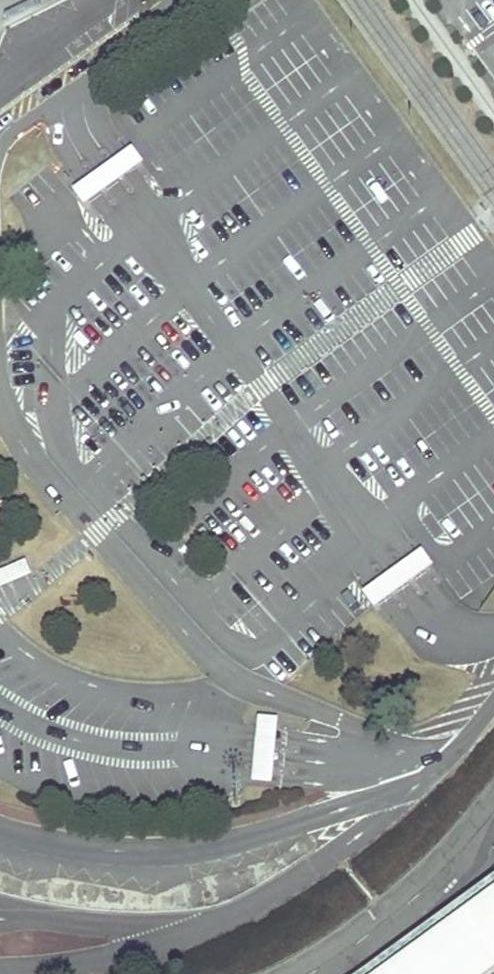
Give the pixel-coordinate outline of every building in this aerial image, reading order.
[(37,11),(32,1),(4,16),(9,26),(37,11)] [(131,146),(72,188),(83,204),(143,162),(131,146)] [(422,548),(362,591),(374,607),(433,564),(422,548)] [(24,559),(0,569),(0,587),(30,574),(24,559)] [(251,776),(251,781),(271,783),(272,778),(273,759),(275,738),(277,717),(256,716),(255,736),(253,756),(251,776)] [(456,910),(438,924),(392,957),(367,973),(493,973),(493,857),(456,910)]
